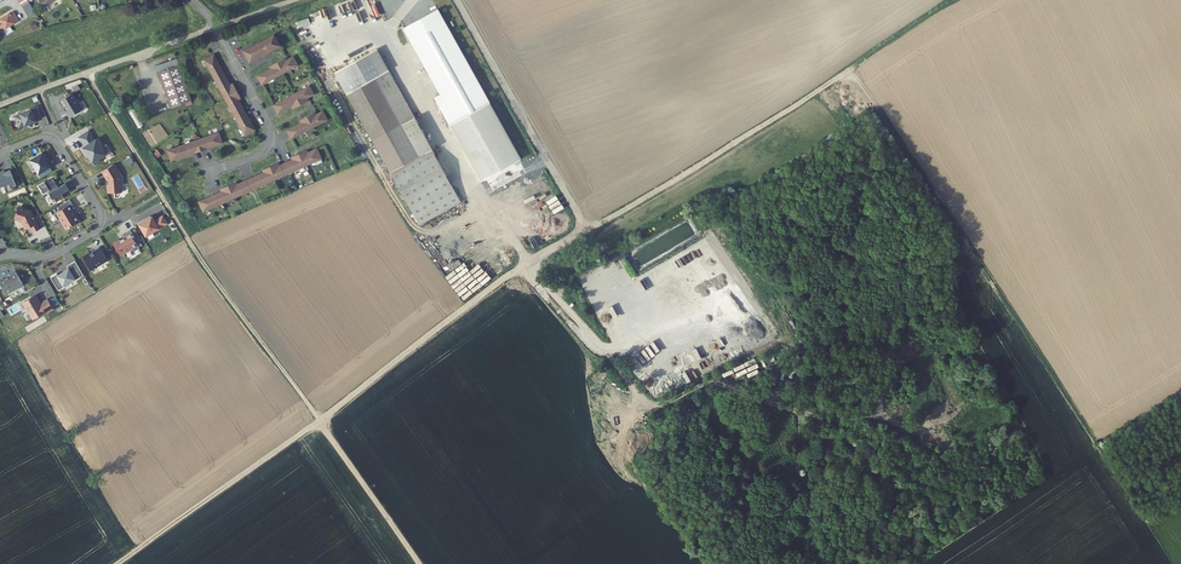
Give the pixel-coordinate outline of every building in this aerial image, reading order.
[(438,8),(406,25),(441,91),(455,119),(488,102),(438,8)] [(1,31),(18,20),(14,14),(10,16),(8,13),(0,18),(0,22),(0,23),(0,30),(1,31)] [(263,42),(245,51),(251,63),(260,57),(259,55),(271,49),(272,51),(281,46),(275,35),(266,40),(263,42)] [(222,68),(214,54),(204,59),(217,83),(218,83),(233,112),(232,112),(244,137),(254,132),(247,117),(246,118),(241,108),(242,107),(238,101),(237,99),(240,97),(234,85),(231,87),(230,85),(227,78),(225,79),(220,69),(222,68)] [(307,63),(302,54),(288,61),(286,62),(285,60),(273,66),(274,68),(272,70),(258,77),(262,86),(307,63)] [(313,59),(316,66),(328,60),(325,54),(313,59)] [(158,71),(179,64),(177,58),(156,65),(158,71)] [(179,64),(158,71),(170,108),(191,101),(179,64)] [(460,197),(387,66),(345,89),(419,220),(460,197)] [(273,107),(278,116),(292,108),(294,107),(296,110),(307,104),(306,101),(308,100),(322,92),(318,84),(273,107)] [(441,91),(433,95),(448,123),(455,119),(441,91)] [(89,109),(80,92),(65,100),(70,108),(72,106),(77,116),(89,109)] [(22,116),(26,128),(36,124),(37,125),(44,122),(43,120),(48,118),(44,108),(39,110),(39,109),(22,116)] [(137,127),(141,125),(136,110),(131,112),(137,127)] [(301,125),(287,133),(291,141),(335,118),(331,110),(317,117),(315,118),(313,115),(302,121),(303,124),(301,125)] [(107,160),(106,158),(112,154),(104,139),(102,141),(96,131),(87,137),(92,146),(90,147),(101,164),(107,160)] [(168,151),(172,163),(195,155),(195,154),(208,149),(209,151),(224,145),(221,134),(168,151)] [(515,141),(517,145),(521,144),(522,148),(525,147),(521,139),(515,141)] [(211,197),(196,203),(201,215),(224,205),(224,203),(321,162),(317,151),(308,155),(307,153),(290,160),(291,162),(278,168),(276,166),(260,173),(261,175),(235,186),(234,184),(218,191),(219,195),(211,198),(211,197)] [(60,171),(49,153),(39,159),(50,178),(60,171)] [(128,175),(121,164),(109,171),(114,179),(115,193),(129,191),(128,175)] [(19,187),(24,185),(18,170),(11,172),(10,171),(4,173),(3,171),(0,172),(0,177),(0,186),(3,185),(4,188),(10,185),(13,193),(21,190),(19,187)] [(72,182),(65,186),(60,177),(52,182),(63,201),(71,197),(69,193),(76,189),(72,182)] [(81,207),(77,199),(65,205),(68,209),(62,213),(65,219),(68,217),(71,222),(70,223),(73,229),(80,225),(80,226),(88,222),(85,218),(83,219),(77,209),(81,207)] [(26,219),(27,219),(32,229),(34,228),(36,232),(40,230),(40,231),(46,228),(37,211),(25,207),(22,218),(26,219)] [(169,216),(161,221),(159,217),(158,217),(157,216),(144,223),(152,236),(174,223),(169,216)] [(531,235),(540,227),(537,223),(528,231),(531,235)] [(146,243),(137,229),(129,233),(131,236),(129,237),(130,239),(126,241),(126,240),(121,243),(122,244),(120,245),(126,254),(131,251),(132,253),(138,249),(140,252),(147,248),(144,244),(146,243)] [(98,251),(99,252),(89,258),(97,270),(104,265),(105,266),(111,262),(110,262),(113,260),(105,247),(98,251)] [(506,248),(499,254),(504,259),(511,254),(506,248)] [(82,280),(90,275),(82,261),(75,265),(77,268),(65,275),(64,273),(58,277),(65,290),(72,286),(70,285),(81,279),(82,280)] [(31,284),(23,269),(17,273),(18,275),(7,281),(12,291),(16,293),(31,284)] [(63,295),(47,304),(42,295),(30,302),(40,319),(67,303),(63,295)]
